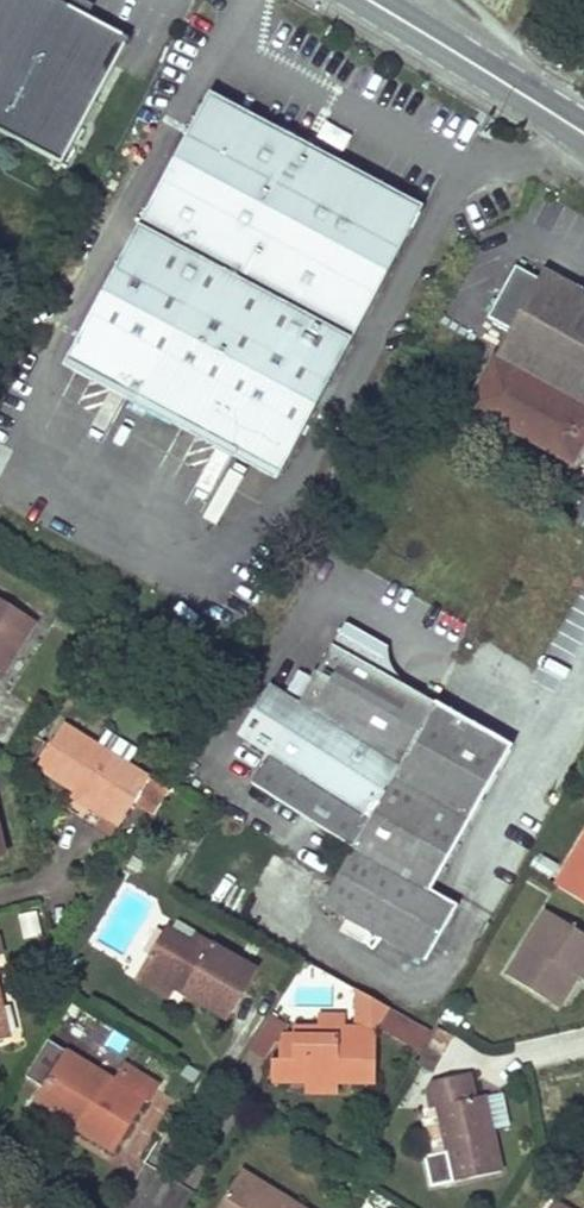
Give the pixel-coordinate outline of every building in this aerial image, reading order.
[(58,0),(0,0),(0,128),(57,158),(122,33),(58,0)] [(173,423),(275,477),(421,203),(204,88),(58,362),(132,401),(128,409),(169,430),(173,423)] [(544,268),(538,279),(516,267),(489,317),(511,329),(496,356),(493,354),(465,404),(565,458),(577,436),(583,440),(583,290),(544,268)] [(577,436),(565,458),(575,464),(583,447),(583,440),(577,436)] [(0,600),(0,672),(2,673),(34,621),(0,600)] [(237,735),(270,757),(252,785),(353,849),(437,705),(416,693),(369,666),(381,645),(345,624),(300,702),(270,683),(237,735)] [(381,645),(369,666),(416,693),(418,691),(413,688),(409,685),(405,682),(401,680),(398,677),(395,673),(392,669),(390,665),(389,660),(388,656),(387,652),(387,649),(381,645)] [(512,748),(437,705),(353,849),(429,891),(512,748)] [(149,778),(127,765),(98,746),(63,724),(36,767),(75,792),(104,810),(101,815),(119,826),(133,803),(149,778)] [(127,765),(137,750),(107,731),(98,746),(127,765)] [(169,790),(149,778),(133,803),(152,815),(169,790)] [(101,815),(104,810),(75,792),(71,797),(101,815)] [(555,886),(583,904),(583,838),(555,886)] [(429,891),(353,849),(320,906),(426,965),(457,907),(429,891)] [(583,982),(583,981),(583,935),(546,911),(506,975),(551,1004),(570,973),(579,979),(583,982)] [(34,913),(18,918),(25,940),(41,935),(34,913)] [(191,944),(166,929),(142,970),(173,989),(177,983),(187,989),(183,995),(226,1020),(255,970),(196,935),(191,944)] [(173,989),(142,970),(136,980),(168,998),(173,989)] [(579,979),(570,973),(551,1004),(559,1009),(579,979)] [(177,983),(173,989),(183,995),(187,989),(177,983)] [(0,1004),(0,1041),(8,1039),(0,1004)] [(462,1018),(447,1009),(441,1019),(456,1028),(462,1018)] [(373,1027),(373,1011),(350,1011),(350,1027),(373,1027)] [(293,1045),(279,1045),(279,1060),(272,1060),(271,1081),(305,1082),(306,1082),(306,1077),(336,1077),(336,1083),(337,1083),(374,1083),(375,1029),(338,1028),(338,1017),(293,1016),(293,1036),(293,1045)] [(457,1030),(439,1019),(430,1034),(424,1045),(443,1056),(457,1030)] [(293,1036),(283,1035),(279,1045),(293,1045),(293,1036)] [(443,1056),(424,1045),(415,1060),(434,1071),(443,1056)] [(44,1089),(86,1114),(78,1127),(77,1129),(113,1151),(144,1100),(147,1103),(158,1085),(125,1065),(115,1082),(67,1052),(44,1089)] [(437,1108),(453,1183),(501,1172),(492,1129),(484,1096),(474,1098),(469,1074),(433,1082),(427,1091),(431,1109),(437,1108)] [(336,1077),(306,1077),(306,1082),(305,1082),(305,1091),(337,1092),(337,1083),(336,1083),(336,1077)] [(86,1114),(44,1089),(36,1101),(78,1127),(86,1114)] [(502,1126),(495,1094),(484,1096),(492,1129),(502,1126)] [(555,1157),(546,1152),(536,1167),(545,1173),(555,1157)] [(268,1199),(273,1190),(241,1170),(235,1179),(268,1199)] [(235,1179),(218,1207),(302,1207),(273,1190),(268,1199),(235,1179)]
